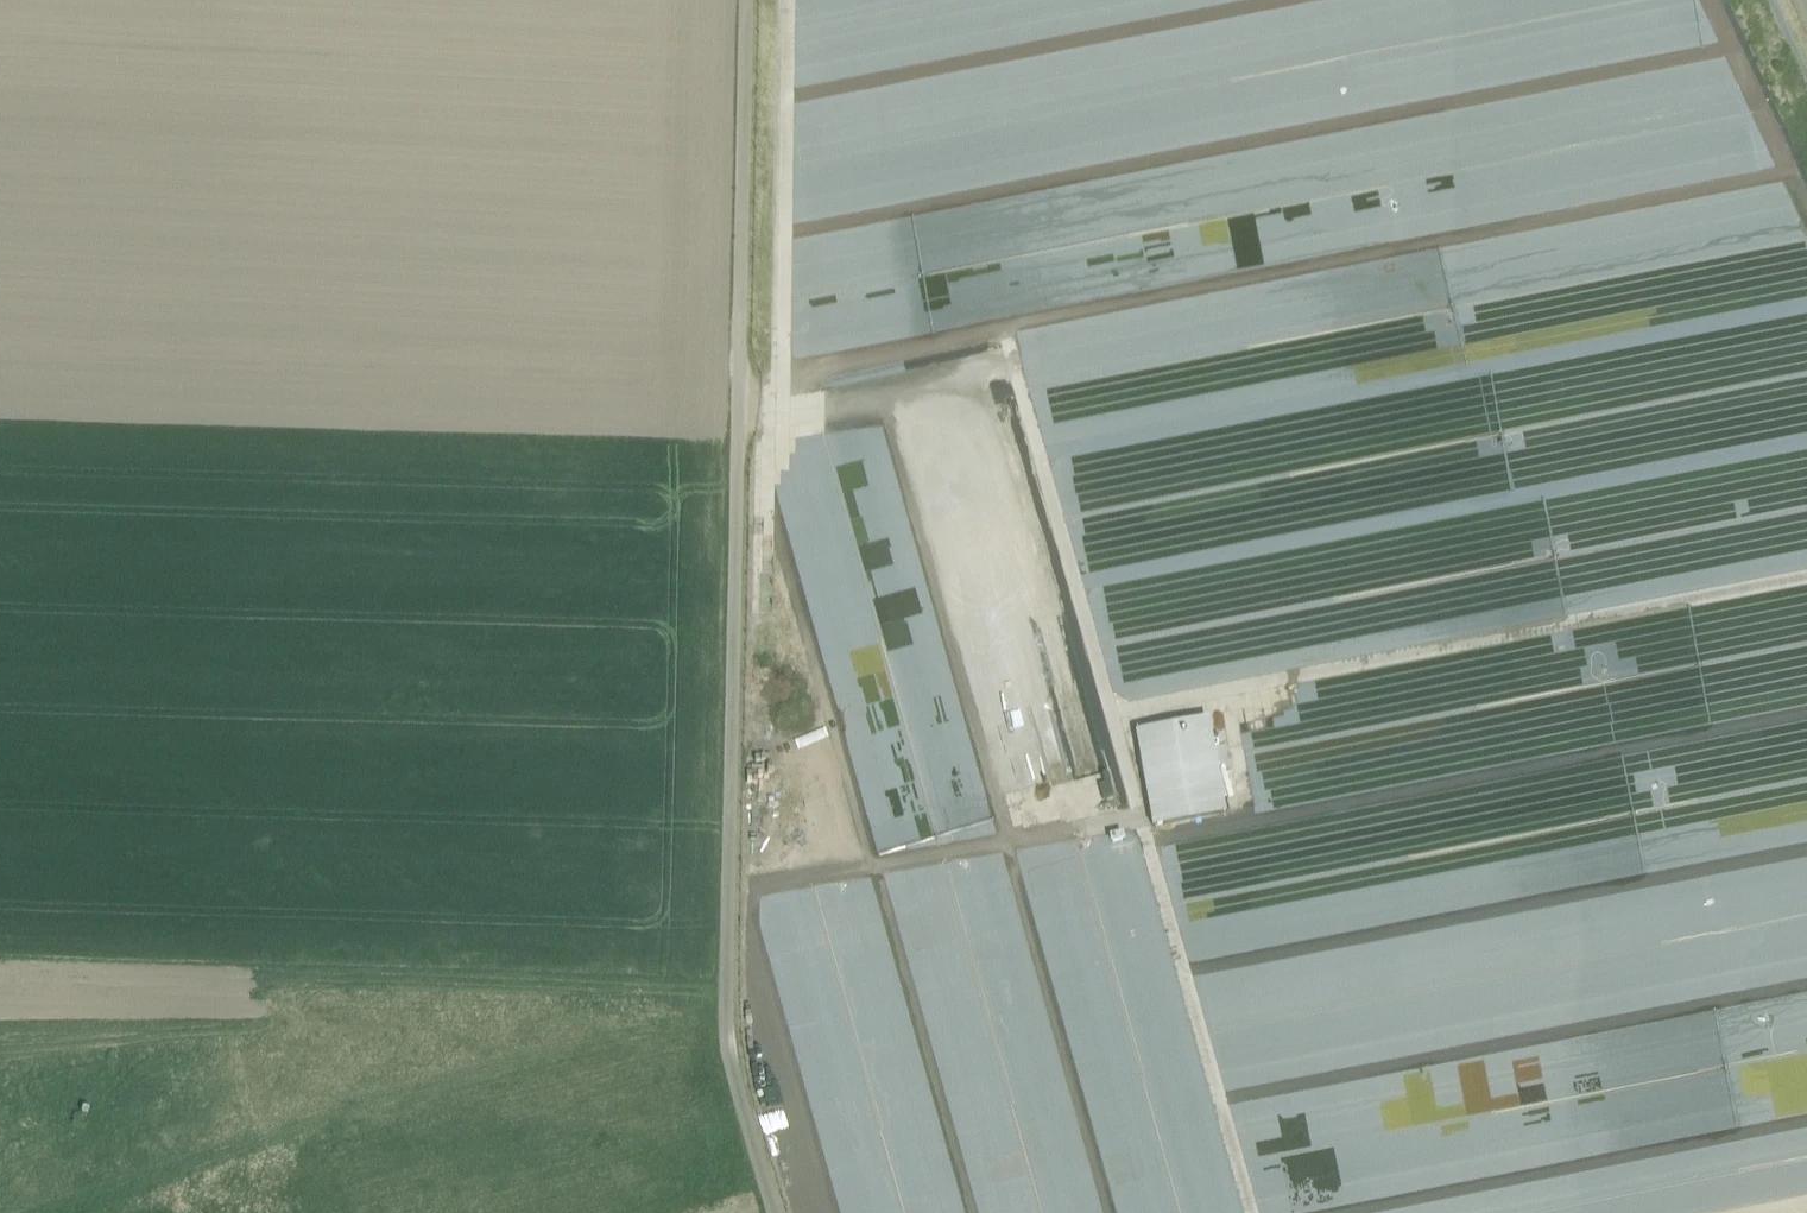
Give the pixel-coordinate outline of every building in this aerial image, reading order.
[(1208,720),(1138,732),(1154,824),(1224,812),(1208,720)]
